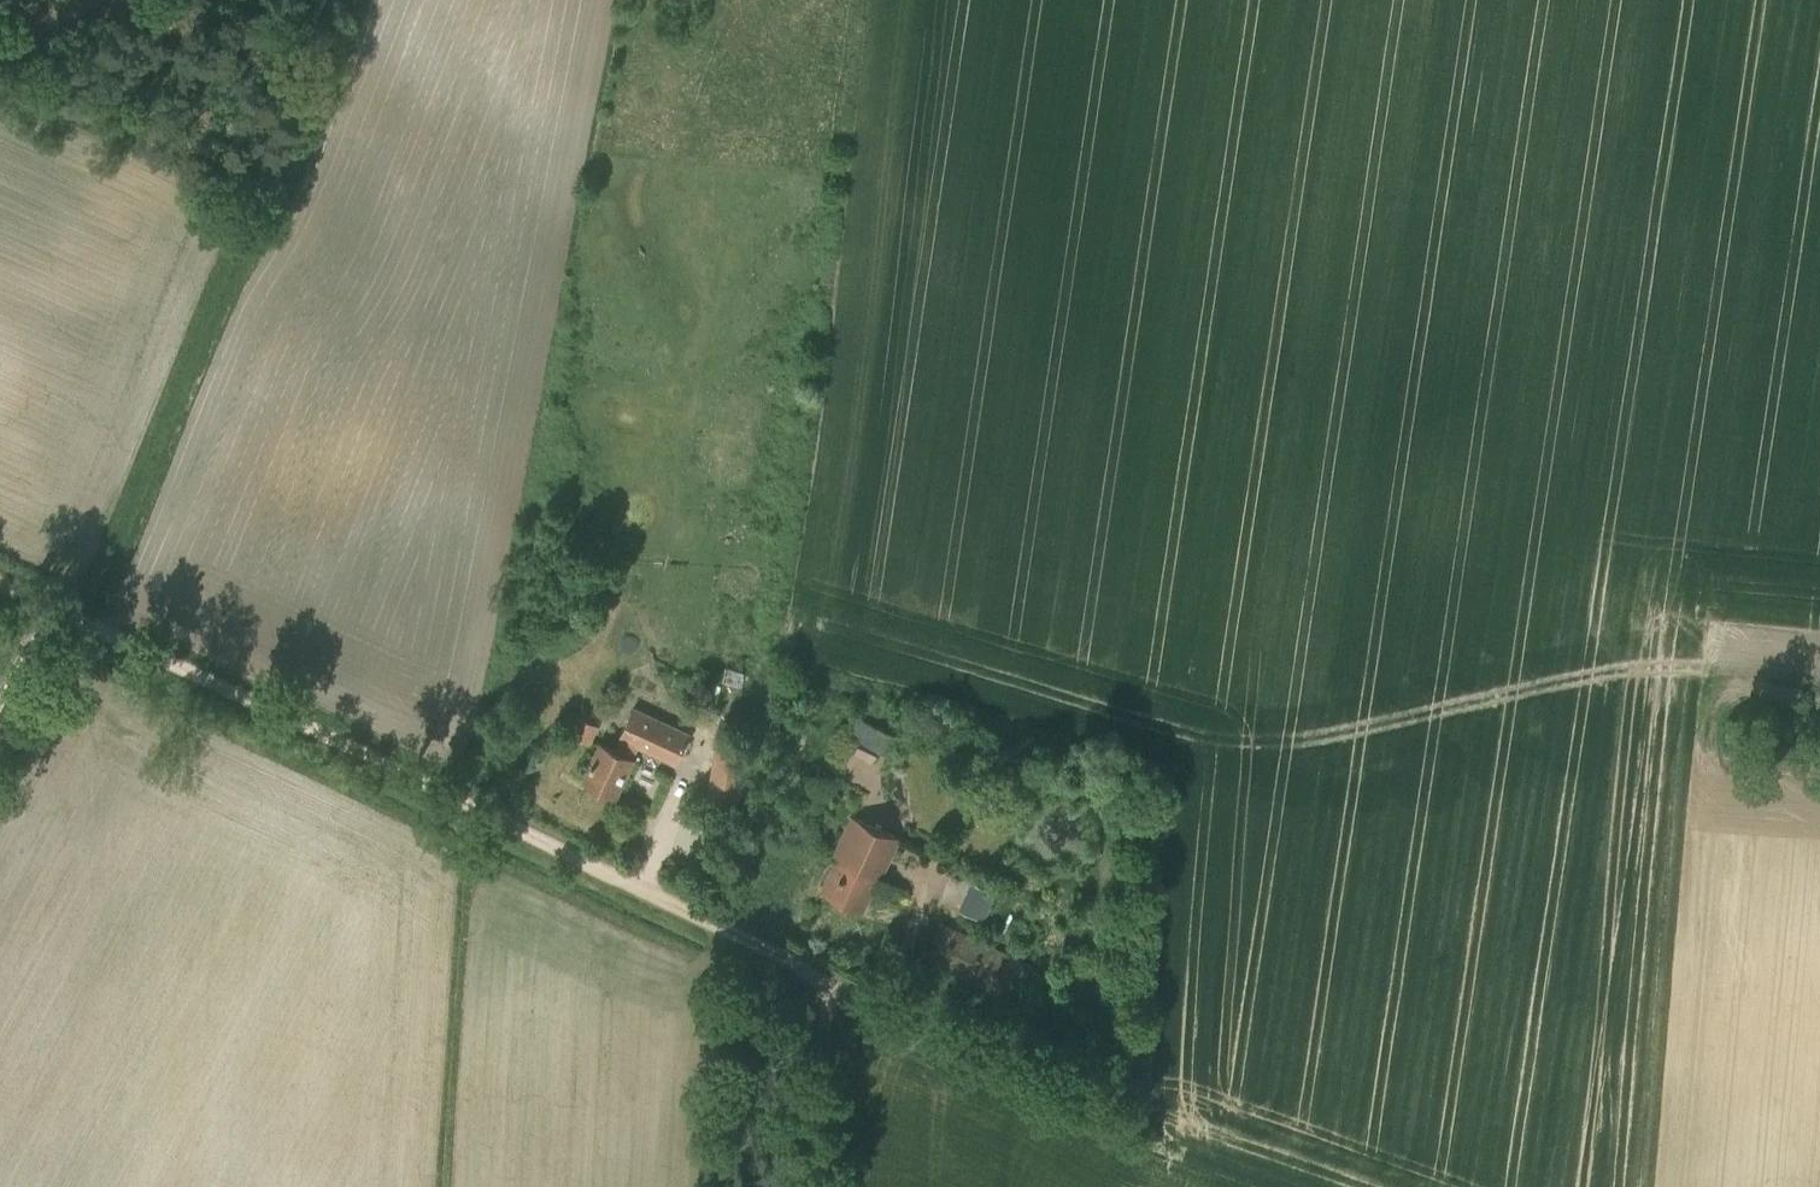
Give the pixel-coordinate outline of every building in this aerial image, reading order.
[(618,737),(620,738),(614,750),(601,743),(583,780),(614,795),(638,747),(676,765),(691,733),(633,705),(618,737)] [(577,713),(573,734),(597,739),(602,719),(577,713)] [(900,734),(858,715),(849,736),(890,755),(900,734)] [(714,744),(706,802),(742,807),(750,749),(714,744)] [(833,856),(836,857),(837,857),(878,876),(881,877),(901,836),(853,814),(833,856)] [(837,857),(836,857),(822,887),(864,907),(878,876),(837,857)] [(974,877),(961,905),(989,918),(1002,890),(974,877)] [(941,922),(932,940),(1024,983),(1032,965),(941,922)] [(1024,983),(932,940),(924,959),(1015,1001),(1024,983)]
